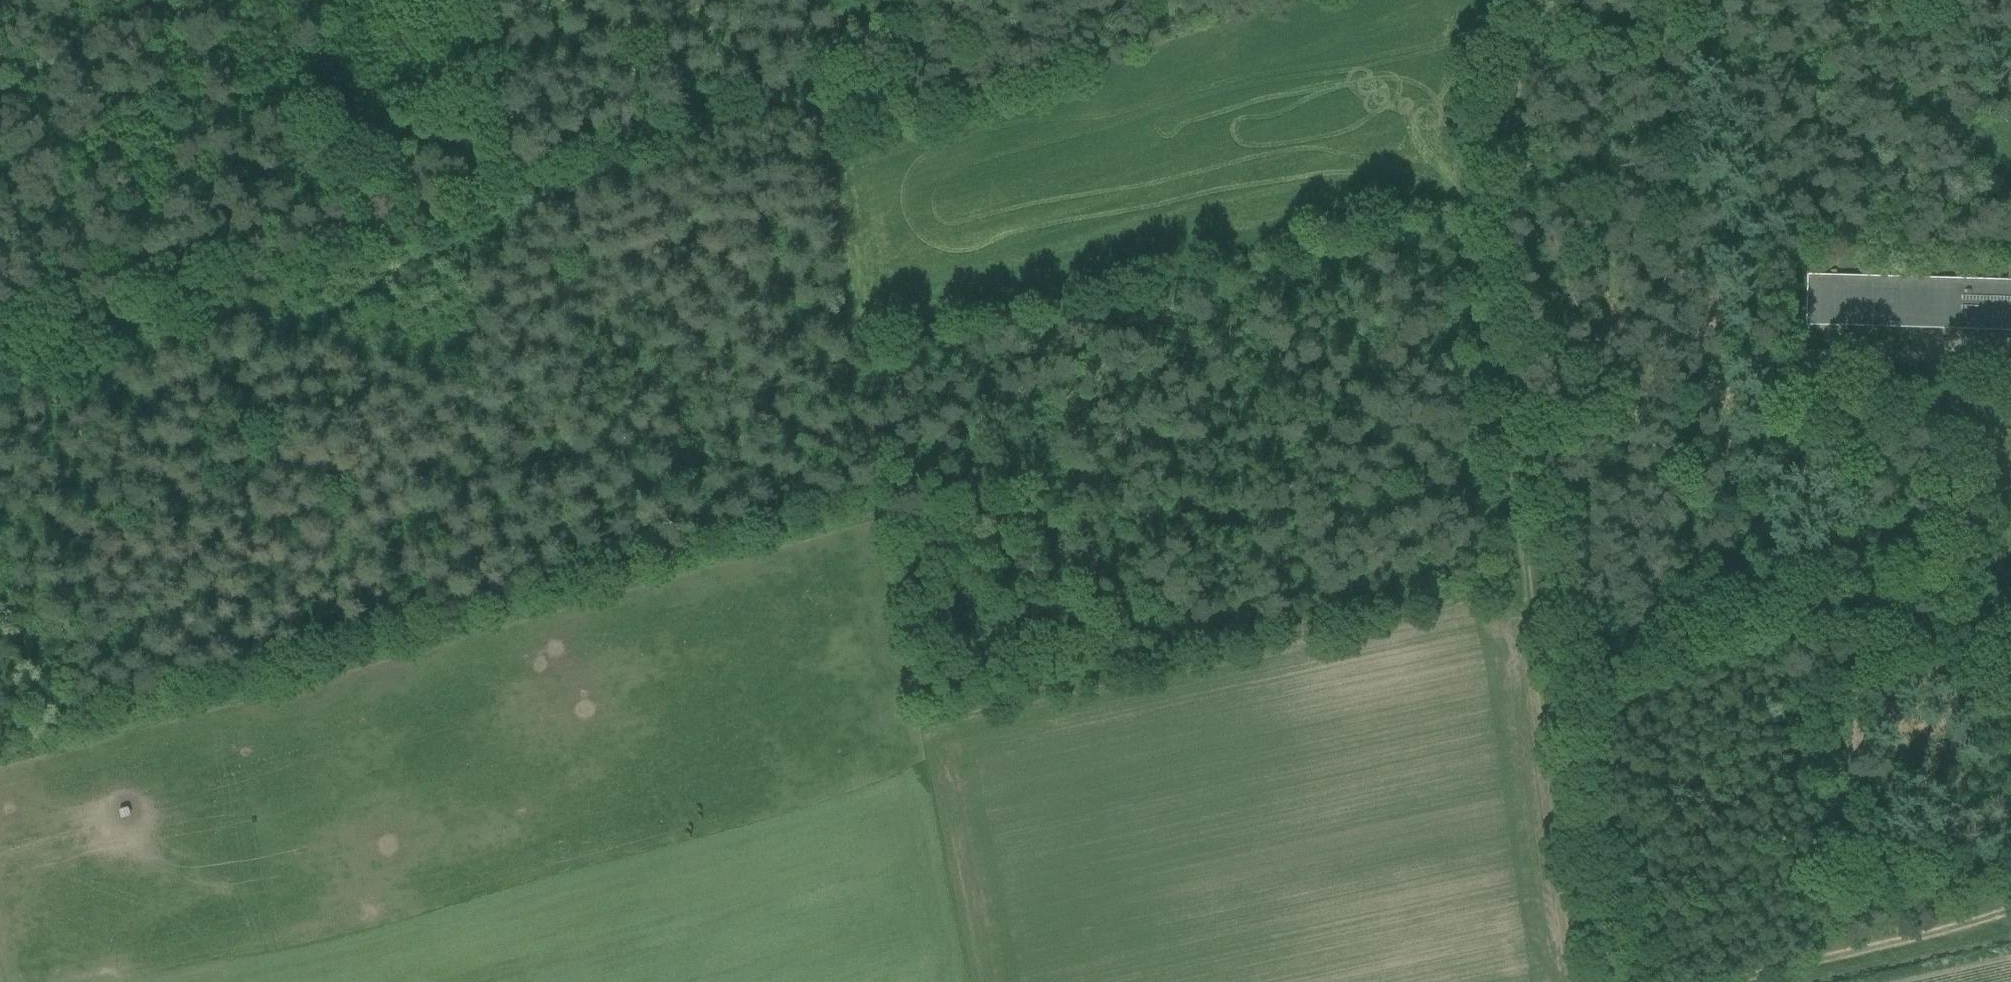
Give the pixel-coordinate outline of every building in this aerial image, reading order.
[(2010,331),(2010,279),(1807,274),(1806,325),(2010,331)] [(1806,350),(1806,358),(1831,357),(1830,349),(1806,350)]
